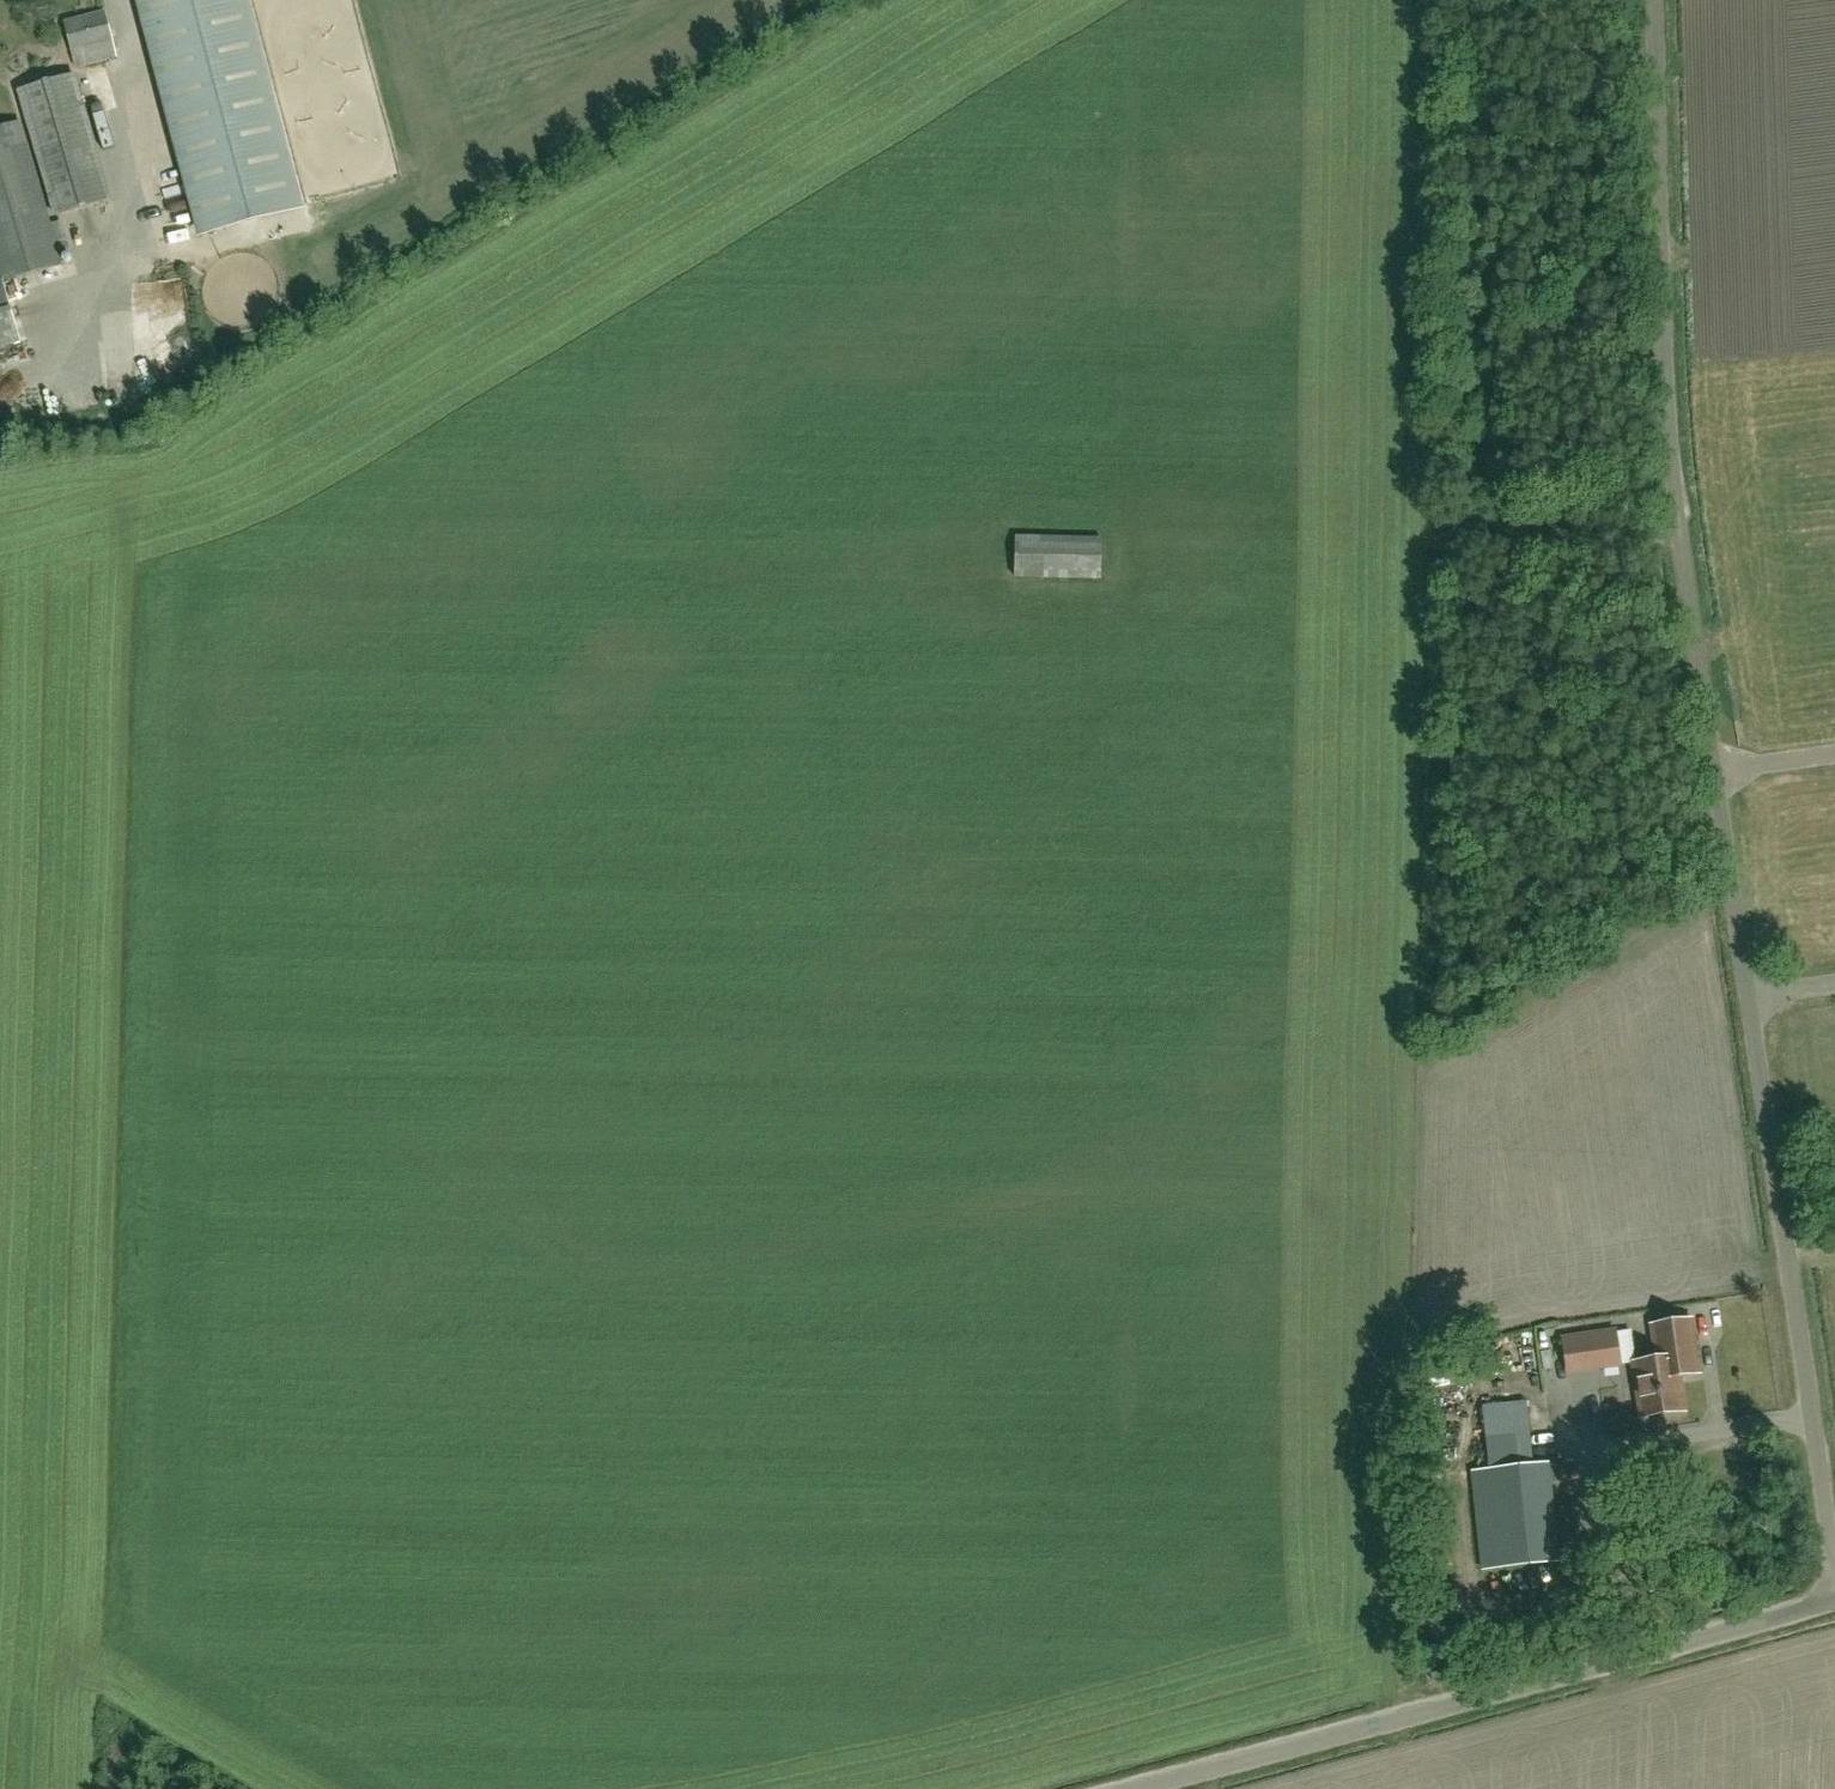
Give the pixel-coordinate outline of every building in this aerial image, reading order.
[(203,232),(301,205),(245,0),(140,0),(203,232)] [(77,69),(118,58),(104,10),(64,22),(77,69)] [(110,199),(73,75),(18,91),(55,215),(110,199)] [(61,265),(19,123),(0,129),(0,274),(2,282),(61,265)] [(182,203),(183,226),(196,226),(195,202),(182,203)] [(20,342),(2,282),(0,283),(0,348),(20,342)] [(1101,578),(1102,539),(1015,537),(1015,576),(1101,578)] [(1677,1365),(1696,1362),(1690,1320),(1653,1325),(1658,1359),(1634,1362),(1642,1417),(1683,1411),(1677,1365)] [(1602,1366),(1620,1363),(1615,1330),(1597,1333),(1602,1366)] [(1548,1464),(1490,1470),(1500,1567),(1558,1561),(1548,1464)]
